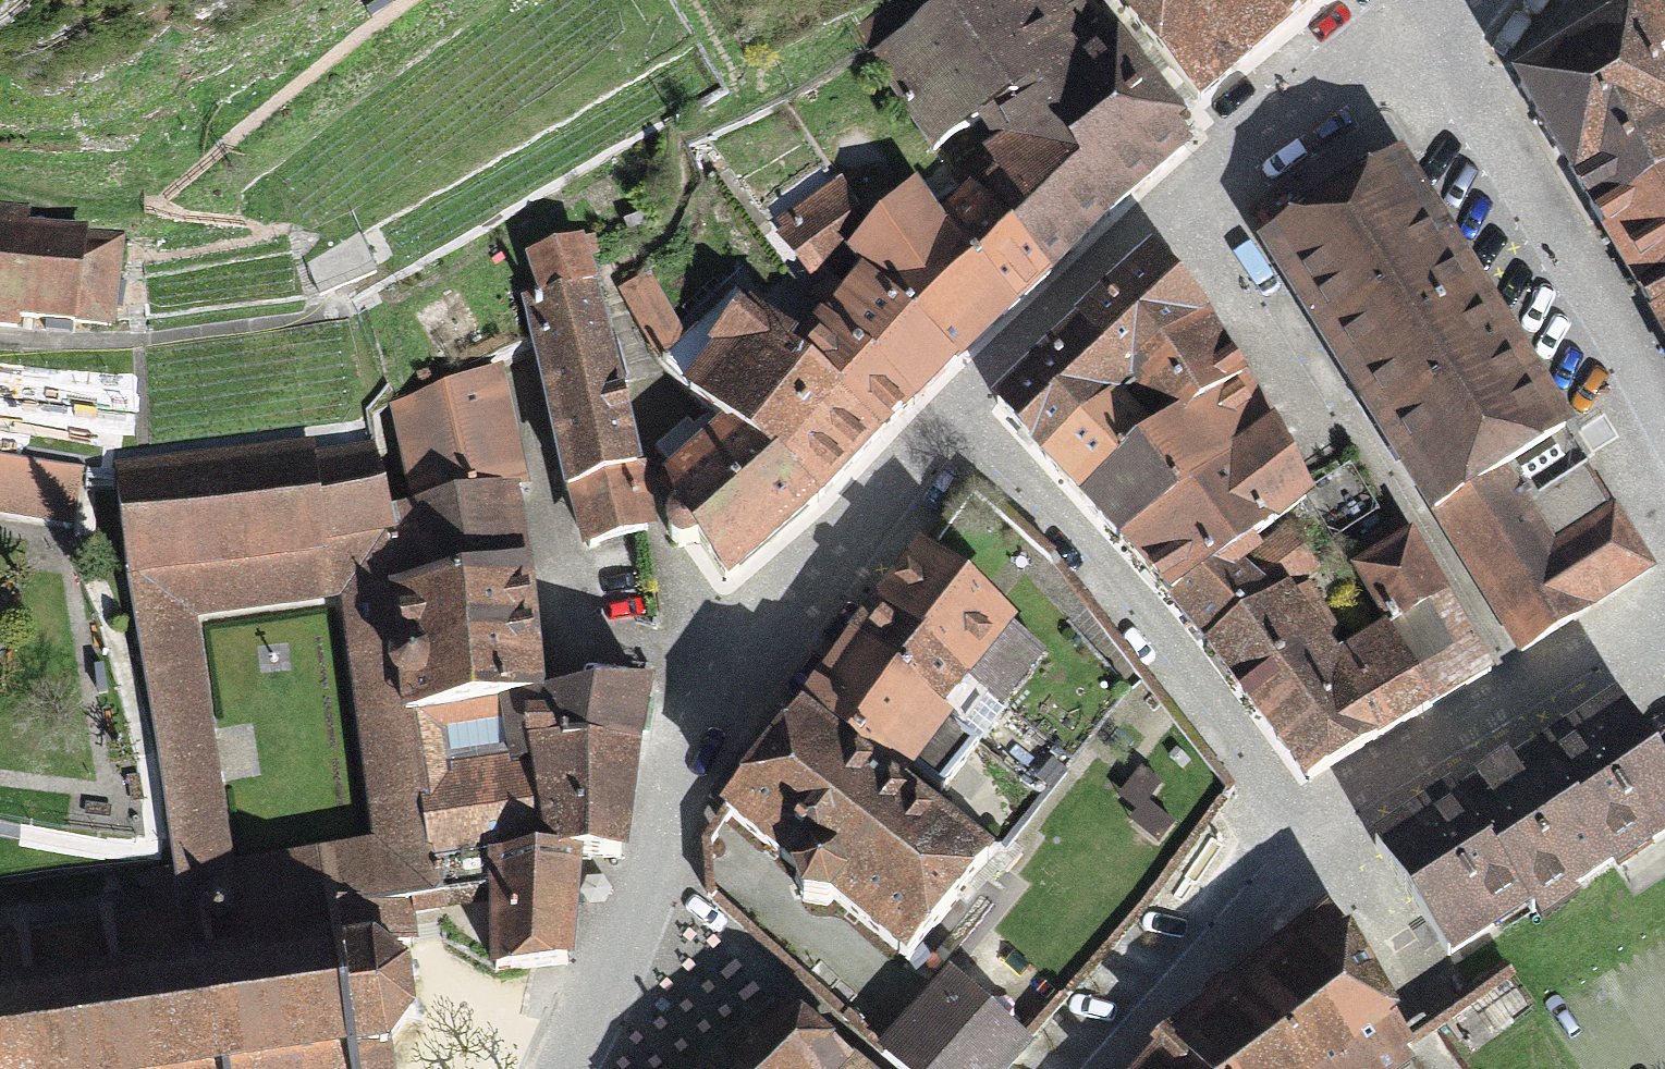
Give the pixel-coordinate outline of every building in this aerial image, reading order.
[(1104,33),(1082,0),(955,0),(873,50),(946,156),(982,132),(989,128),(1032,100),(1104,33)] [(1201,100),(1302,12),(1317,0),(1113,0),(1123,15),(1201,100)] [(1635,6),(1664,49),(1664,0),(1630,0),(1635,6)] [(1635,6),(1510,94),(1592,230),(1664,184),(1664,49),(1635,6)] [(1104,33),(1032,100),(989,128),(1008,158),(971,180),(1051,280),(1194,148),(1177,125),(1201,100),(1123,15),(1104,33)] [(1342,195),(1273,240),(1441,519),(1516,475),(1582,437),(1411,149),(1342,195)] [(915,304),(959,356),(1024,311),(943,205),(917,176),(867,212),(848,246),(861,258),(915,304)] [(971,180),(943,205),(1024,311),(1051,280),(971,180)] [(848,246),(867,212),(842,182),(774,233),(825,304),(861,258),(848,246)] [(1592,230),(1641,298),(1664,290),(1664,184),(1592,230)] [(103,332),(116,218),(0,205),(0,321),(103,332)] [(1243,360),(1151,238),(1076,308),(1163,416),(1243,360)] [(566,494),(586,547),(645,531),(650,473),(597,246),(532,261),(540,293),(525,297),(566,494)] [(819,345),(815,349),(880,429),(959,356),(915,304),(861,258),(825,304),(809,321),(819,345)] [(654,279),(626,298),(664,356),(693,337),(654,279)] [(1641,298),(1664,338),(1664,290),(1641,298)] [(724,412),(810,502),(880,429),(815,349),(737,299),(682,379),(724,412)] [(1163,416),(1076,308),(992,391),(1080,491),(1163,416)] [(1163,416),(1080,491),(1120,537),(1279,423),(1243,360),(1163,416)] [(410,509),(523,495),(496,383),(393,405),(410,509)] [(665,466),(673,530),(686,533),(698,528),(726,575),(810,502),(724,412),(665,466)] [(1323,498),(1279,423),(1120,537),(1205,635),(1296,584),(1319,571),(1292,527),(1323,498)] [(117,474),(133,587),(328,560),(390,552),(385,512),(374,439),(117,474)] [(1516,475),(1441,519),(1521,655),(1657,565),(1617,500),(1553,538),(1516,475)] [(390,552),(395,589),(532,572),(523,495),(410,509),(385,512),(390,552)] [(1356,564),(1397,632),(1456,597),(1416,529),(1356,564)] [(921,538),(874,600),(968,675),(1005,703),(1047,650),(1014,621),(1021,614),(921,538)] [(390,552),(328,560),(133,587),(175,879),(147,883),(154,929),(364,899),(365,906),(412,899),(441,895),(436,864),(415,722),(395,589),(390,552)] [(443,716),(539,697),(553,694),(532,572),(395,589),(415,722),(443,716)] [(1296,584),(1205,635),(1295,757),(1304,774),(1435,701),(1397,632),(1356,655),(1296,584)] [(1456,597),(1397,632),(1435,701),(1496,666),(1456,597)] [(874,600),(848,632),(943,705),(968,675),(874,600)] [(809,697),(905,774),(953,712),(943,705),(848,632),(802,691),(809,697)] [(1607,856),(1614,865),(1664,830),(1664,757),(1615,684),(1571,714),(1551,728),(1530,742),(1607,856)] [(539,758),(552,847),(582,850),(631,848),(649,691),(553,694),(539,697),(539,758)] [(722,806),(906,954),(994,845),(932,795),(905,774),(809,697),(722,806)] [(443,716),(415,722),(436,864),(495,856),(552,847),(539,758),(452,771),(443,716)] [(1458,791),(1534,906),(1607,856),(1530,742),(1458,791)] [(1451,780),(1370,833),(1447,950),(1491,921),(1497,930),(1534,906),(1458,791),(1451,780)] [(552,847),(495,856),(499,969),(577,966),(582,850),(552,847)] [(390,1045),(399,1039),(404,1031),(408,1020),(412,1009),(412,993),(411,982),(405,969),(397,959),(386,950),(373,947),(365,906),(364,899),(154,929),(0,952),(0,1068),(394,1068),(390,1045)] [(1200,1068),(1411,1068),(1426,1058),(1414,1042),(1405,1030),(1325,902),(1165,1025),(1200,1068)] [(1405,1030),(1414,1042),(1421,1038),(1443,1023),(1511,978),(1502,965),(1412,1025),(1405,1030)] [(882,1040),(914,1068),(1005,1068),(1031,1041),(1023,1033),(951,966),(882,1040)] [(861,1061),(796,994),(705,1068),(872,1068),(861,1061)] [(1131,1068),(1200,1068),(1165,1025),(1130,1068),(1131,1068)]
